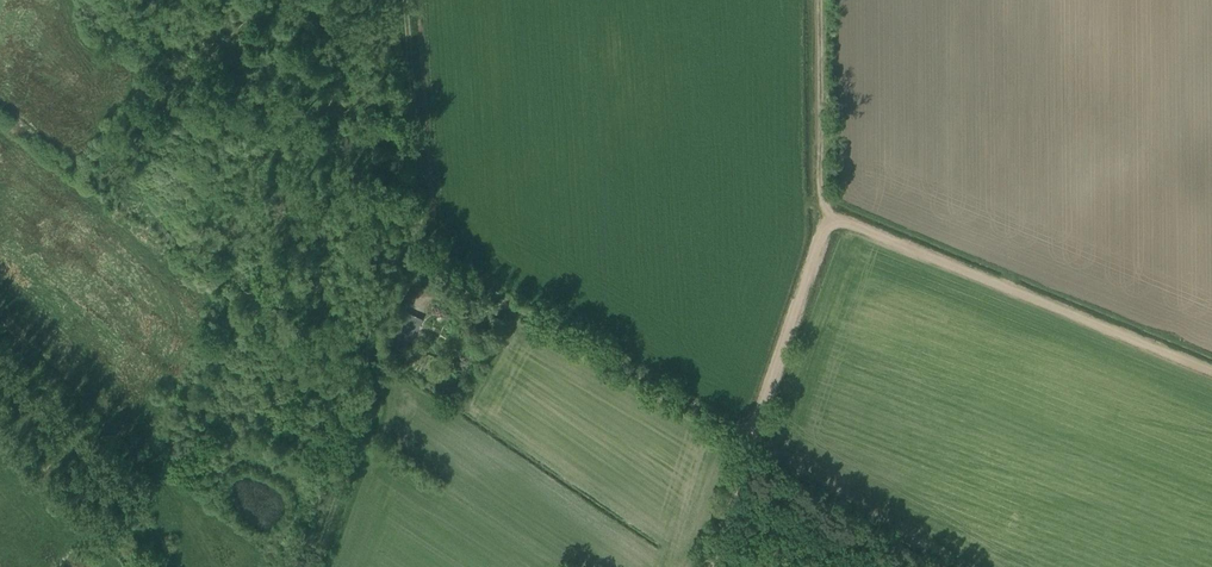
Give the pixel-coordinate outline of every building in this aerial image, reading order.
[(410,334),(416,321),(409,318),(411,315),(403,312),(399,322),(402,323),(399,330),(410,334)]
